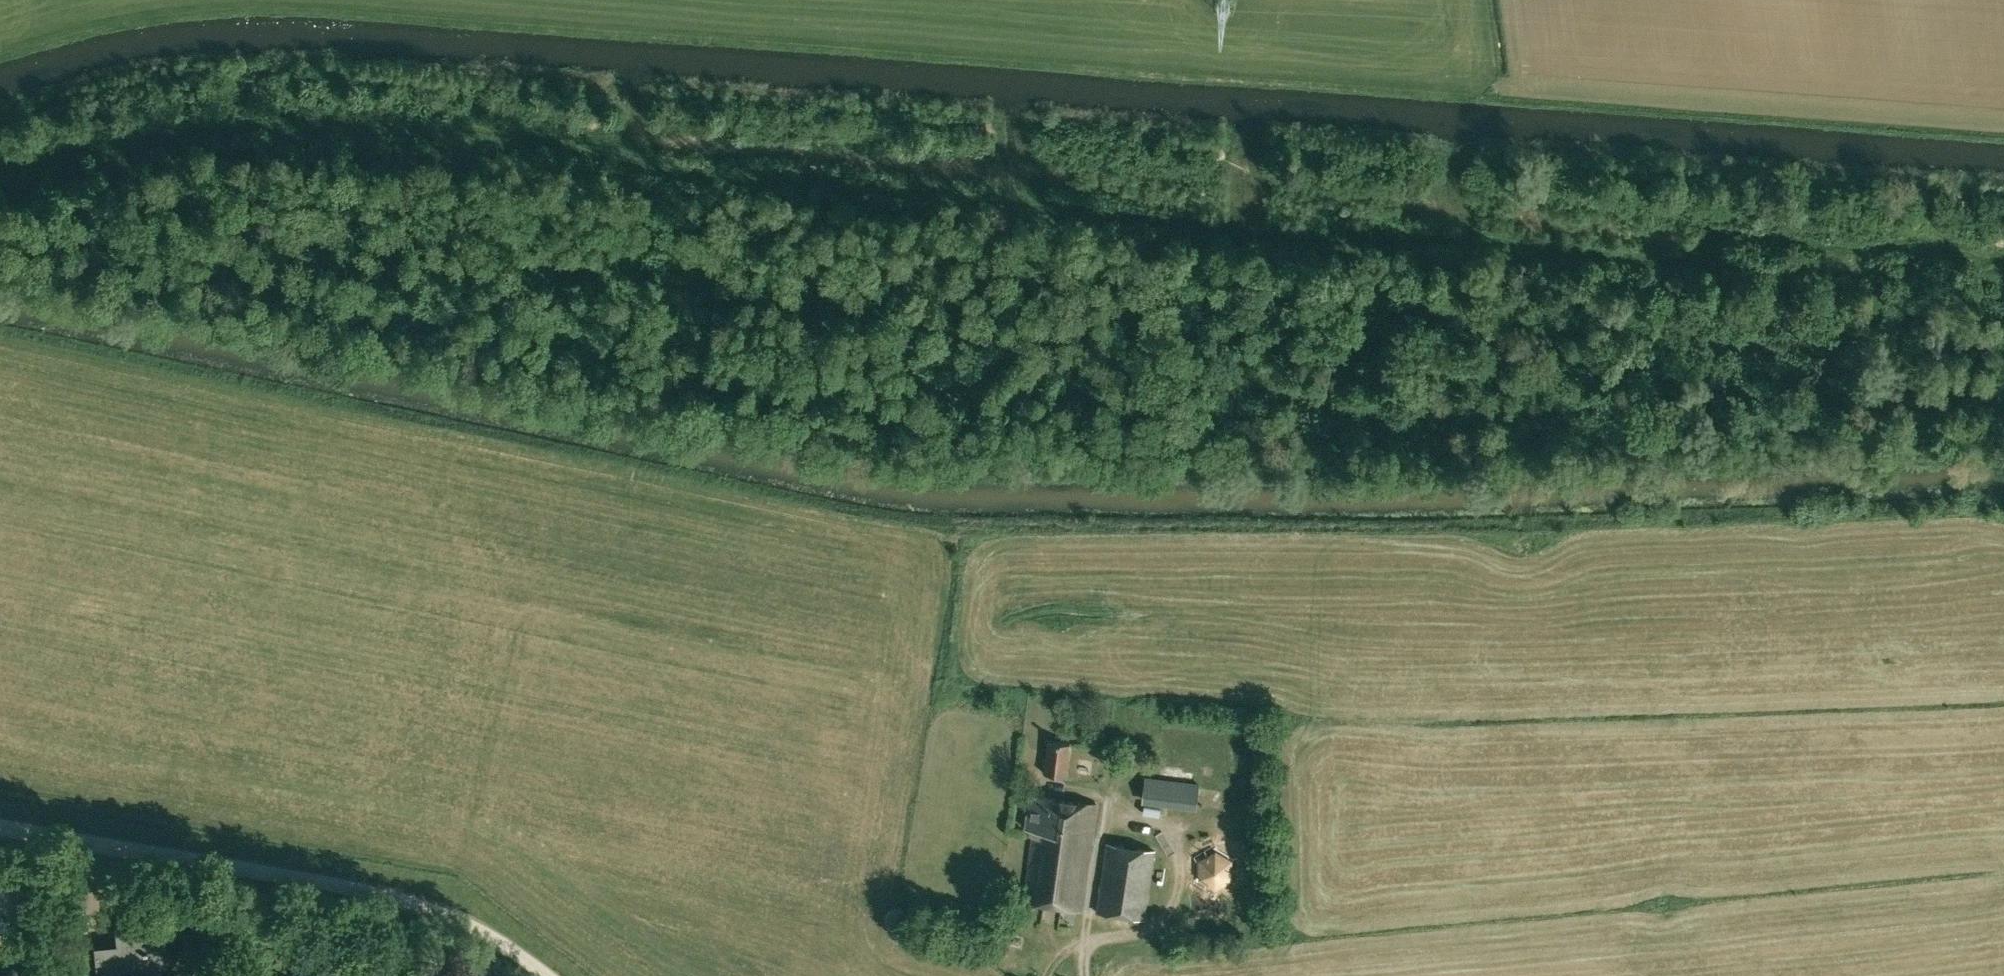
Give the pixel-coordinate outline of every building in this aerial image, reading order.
[(1044,773),(1065,776),(1069,743),(1048,740),(1044,773)] [(1174,804),(1177,790),(1159,786),(1156,800),(1174,804)] [(1081,907),(1097,803),(1032,793),(1027,826),(1036,828),(1025,899),(1081,907)] [(1154,850),(1106,843),(1097,912),(1144,919),(1154,850)] [(1170,896),(1160,897),(1163,915),(1173,914),(1170,896)] [(119,971),(167,966),(163,926),(114,931),(115,944),(93,946),(96,975),(111,975),(120,975),(119,971)]
